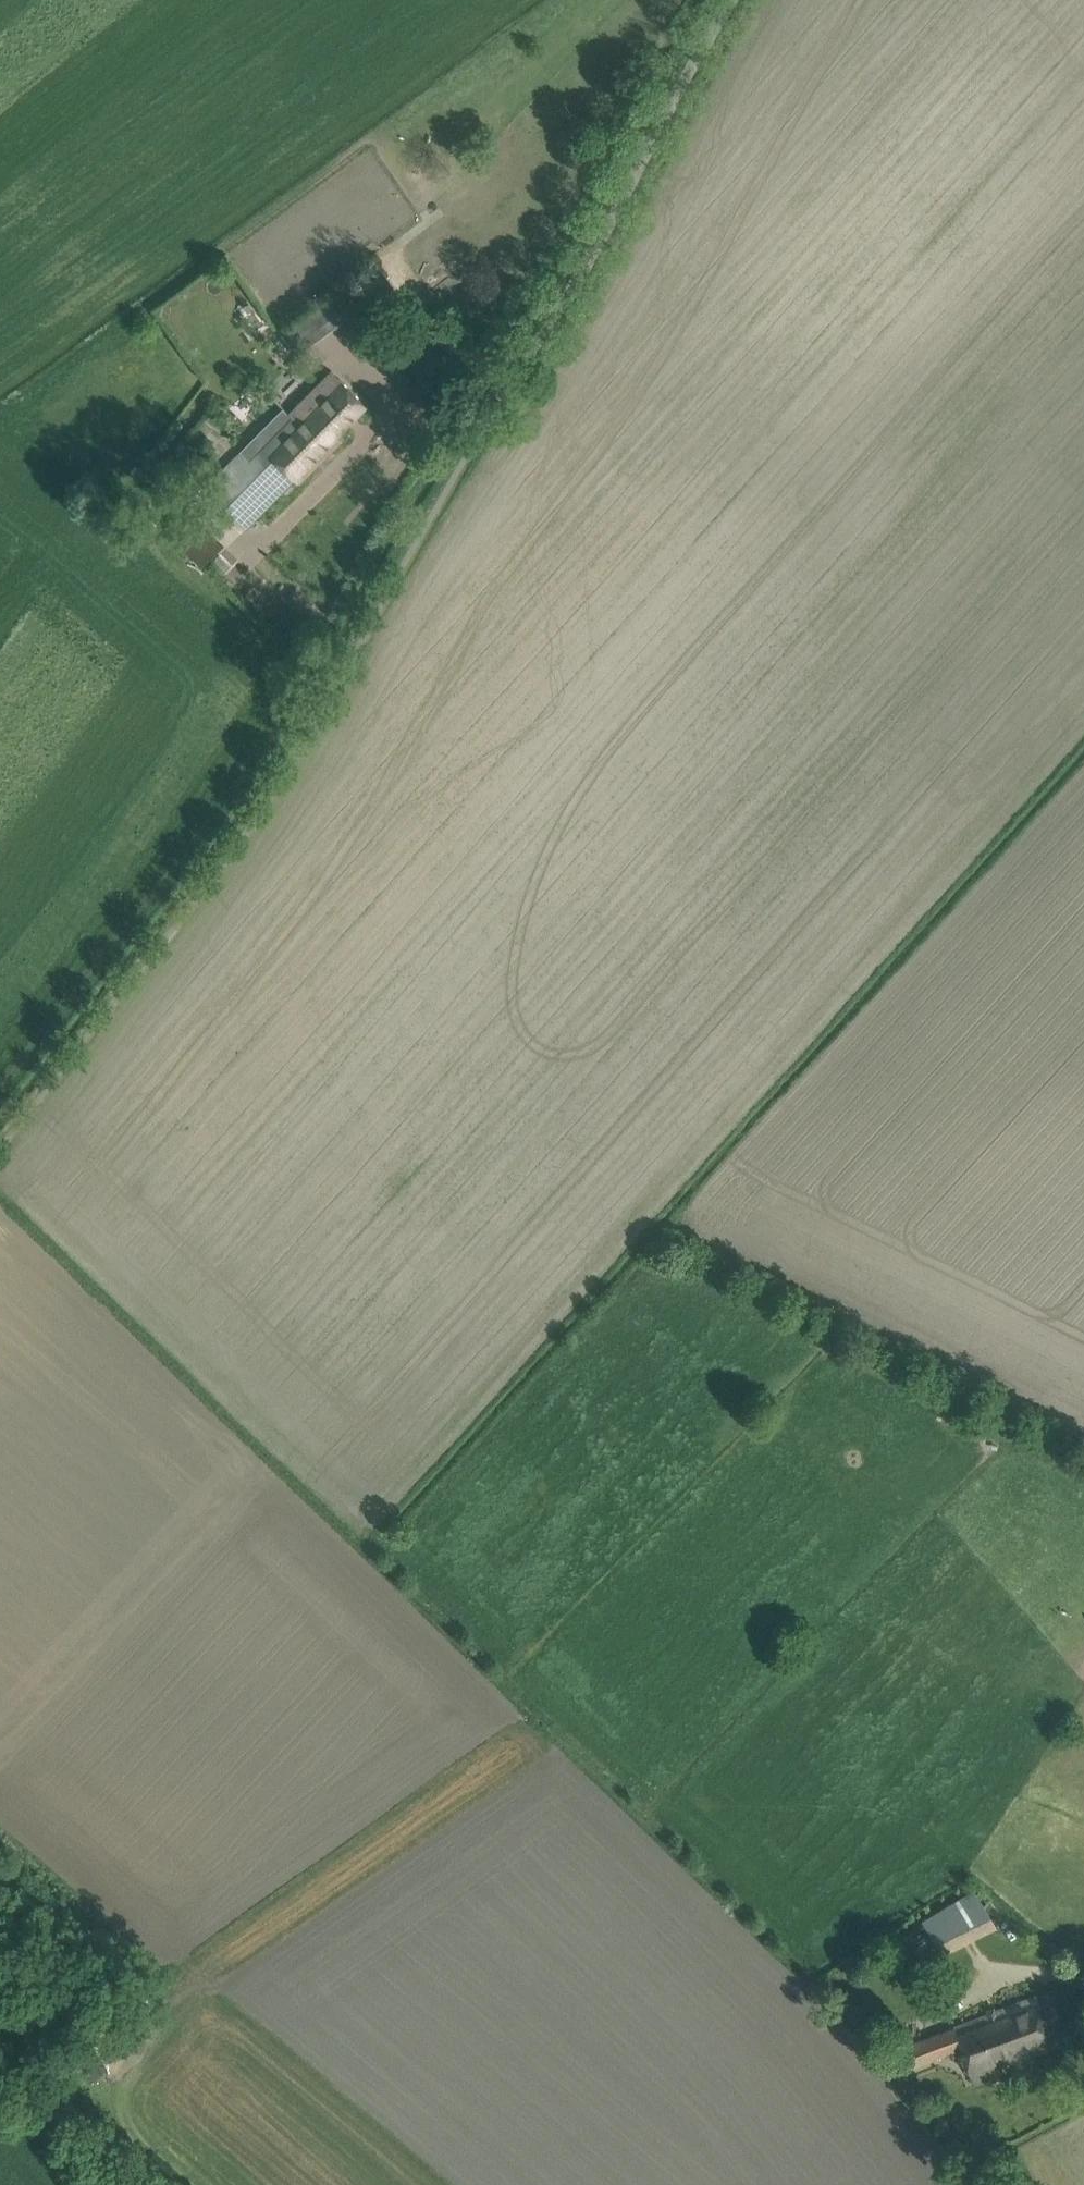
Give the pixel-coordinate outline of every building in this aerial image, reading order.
[(379,265),(346,289),(360,307),(375,328),(407,304),(379,265)] [(330,301),(283,334),(296,353),(297,355),(344,320),(330,301)] [(299,395),(206,487),(248,529),(298,479),(302,483),(345,441),(339,435),(368,405),(334,371),(314,391),(321,398),(312,408),(299,395)] [(166,526),(201,564),(223,543),(189,506),(166,526)] [(922,1918),(944,1954),(998,1927),(975,1887),(922,1918)] [(1001,2072),(997,2065),(1056,2043),(1038,1995),(905,2046),(912,2065),(962,2046),(975,2081),(1001,2072)]
